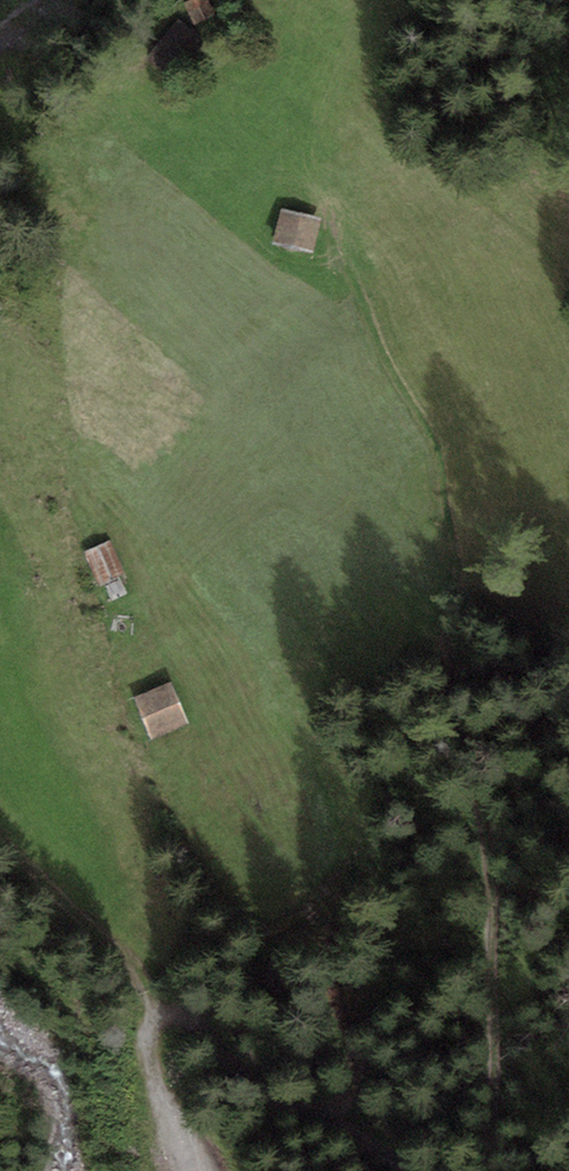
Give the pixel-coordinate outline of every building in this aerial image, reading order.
[(216,24),(207,0),(189,0),(183,2),(195,32),(216,24)] [(195,52),(168,33),(146,64),(173,83),(195,52)] [(327,224),(280,213),(272,247),(318,258),(327,224)] [(110,543),(83,556),(100,591),(127,578),(110,543)] [(173,686),(131,706),(150,744),(191,725),(173,686)]
